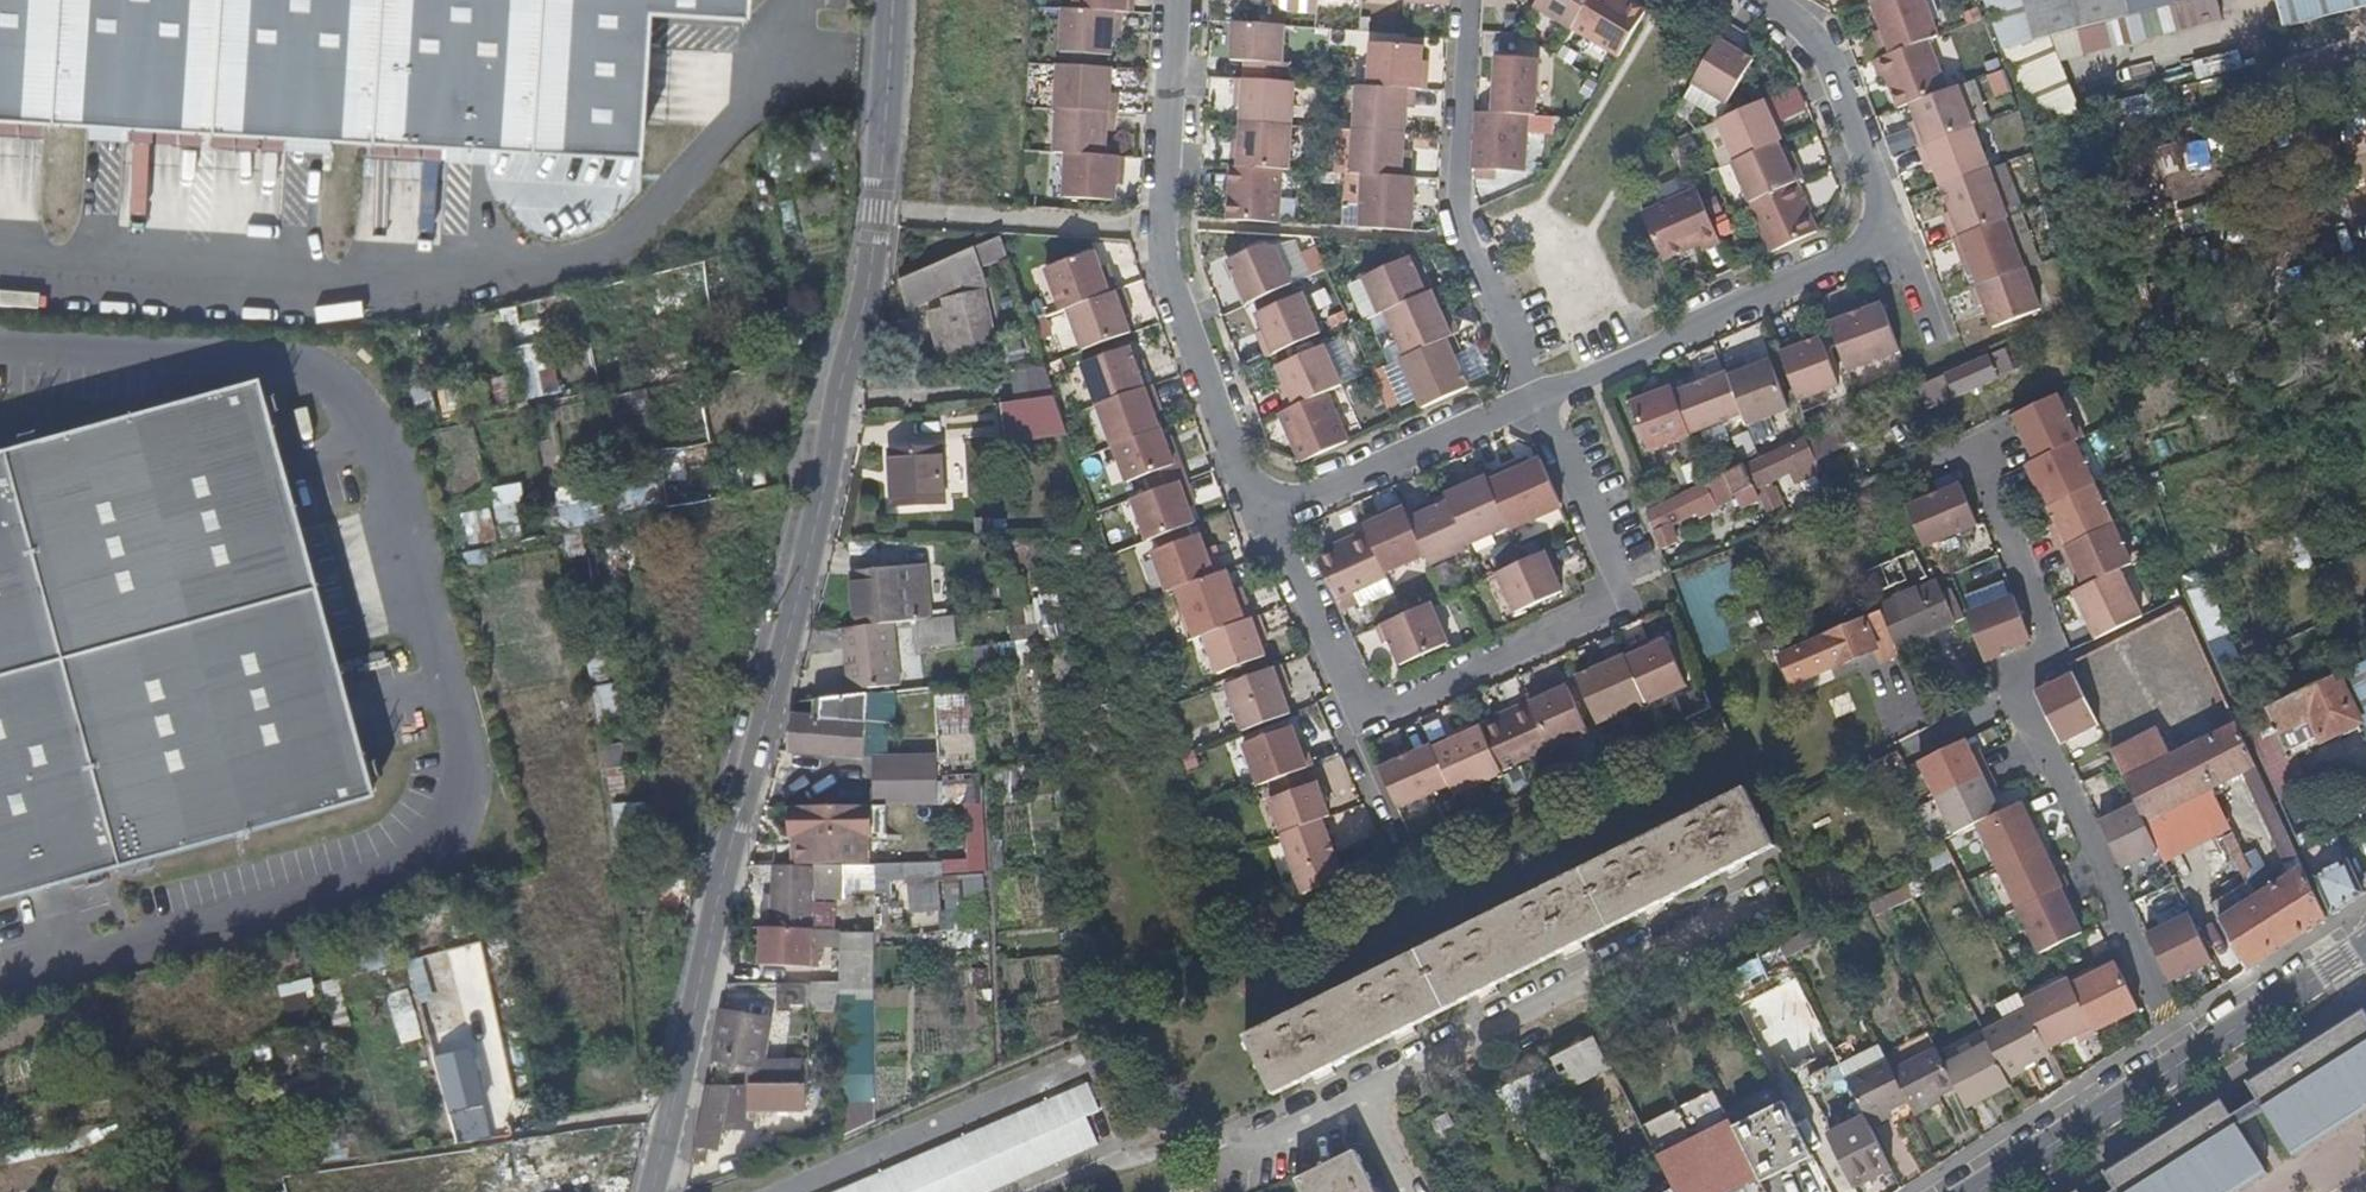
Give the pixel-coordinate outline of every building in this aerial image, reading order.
[(15,109),(19,110),(40,111),(130,116),(150,117),(155,117),(175,118),(179,119),(200,120),(211,120),(231,122),(235,122),(256,123),(261,123),(281,124),(371,129),(392,131),(396,131),(415,132),(420,132),(441,133),(637,144),(643,1),(741,6),(741,0),(0,0),(0,108),(15,109)] [(1065,8),(1112,10),(1124,11),(1125,0),(1066,0),(1065,8)] [(1272,6),(1316,9),(1316,0),(1272,0),(1272,6)] [(1588,0),(1539,0),(1575,23),(1576,21),(1588,0)] [(1576,21),(1622,48),(1649,2),(1646,0),(1588,0),(1576,21)] [(1868,2),(1882,37),(1874,40),(1879,58),(1924,42),(1935,38),(1920,0),(1874,0),(1868,2)] [(2035,43),(2127,19),(2122,0),(2023,0),(2035,43)] [(2287,29),(2365,9),(2365,0),(2279,0),(2287,29)] [(1065,8),(1057,8),(1054,52),(1103,54),(1104,29),(1111,29),(1112,10),(1065,8)] [(1271,25),(1233,23),(1232,60),(1246,61),(1282,62),(1285,26),(1271,25)] [(1735,48),(1718,38),(1690,85),(1724,106),(1751,63),(1733,52),(1735,48)] [(1924,42),(1879,58),(1868,62),(1873,79),(1879,77),(1891,110),(1905,105),(1943,90),(1924,42)] [(1410,88),(1422,89),(1423,70),(1418,70),(1418,45),(1367,43),(1363,86),(1410,88)] [(1504,114),(1530,116),(1533,116),(1538,60),(1496,57),(1494,95),(1506,96),(1504,114)] [(1282,62),(1246,61),(1245,80),(1288,82),(1289,63),(1282,62)] [(1111,68),(1057,65),(1054,109),(1112,112),(1115,113),(1117,94),(1109,93),(1111,68)] [(1245,80),(1237,80),(1236,99),(1243,99),(1241,124),(1295,127),(1298,83),(1288,82),(1245,80)] [(1350,130),(1400,133),(1401,107),(1410,107),(1410,88),(1363,86),(1353,86),(1350,130)] [(1907,132),(1914,148),(1970,127),(1954,86),(1943,90),(1905,105),(1914,130),(1907,132)] [(1774,143),(1777,141),(1768,117),(1774,115),(1768,99),(1714,122),(1730,162),(1774,143)] [(15,109),(0,108),(0,127),(14,127),(15,109)] [(1054,109),(1050,152),(1064,153),(1101,155),(1103,132),(1111,132),(1112,112),(1054,109)] [(39,129),(40,111),(19,110),(18,128),(39,129)] [(1473,112),(1470,168),(1526,171),(1530,116),(1504,114),(1473,112)] [(149,136),(150,117),(130,116),(129,135),(149,136)] [(174,138),(175,118),(155,117),(154,137),(174,138)] [(199,139),(200,120),(179,119),(178,137),(199,139)] [(230,141),(231,122),(211,120),(210,140),(230,141)] [(255,142),(256,123),(235,122),(234,141),(255,142)] [(280,144),(281,124),(261,123),(259,143),(280,144)] [(1234,147),(1232,166),(1287,169),(1291,170),(1295,127),(1241,124),(1241,147),(1234,147)] [(1938,187),(1985,169),(1970,127),(1914,148),(1922,166),(1929,164),(1938,187)] [(391,151),(392,131),(371,129),(370,150),(391,151)] [(1348,173),(1359,174),(1405,177),(1406,157),(1400,157),(1400,133),(1350,130),(1348,173)] [(414,152),(415,132),(396,131),(394,151),(414,152)] [(440,153),(441,133),(420,132),(419,152),(440,153)] [(1793,183),(1800,180),(1793,162),(1785,165),(1774,143),(1730,162),(1728,163),(1745,204),(1793,183)] [(137,213),(162,205),(161,226),(188,227),(188,212),(180,212),(181,185),(194,181),(201,202),(200,229),(277,233),(281,149),(248,148),(252,159),(233,166),(228,165),(192,177),(182,177),(183,157),(172,157),(171,163),(143,161),(129,166),(128,186),(175,188),(146,198),(134,197),(132,198),(137,213)] [(2237,172),(2238,167),(2237,161),(2234,156),(2229,153),(2224,151),(2219,152),(2214,154),(2210,158),(2208,164),(2208,169),(2209,174),(2213,178),(2218,181),(2224,182),(2229,180),(2234,177),(2237,172)] [(1121,177),(1122,156),(1101,155),(1064,153),(1061,197),(1114,200),(1116,176),(1121,177)] [(1998,203),(2014,200),(2005,161),(1989,165),(1998,203)] [(1232,166),(1229,220),(1285,223),(1287,169),(1232,166)] [(1944,222),(1950,240),(2002,221),(1985,169),(1938,187),(1950,219),(1944,222)] [(1359,174),(1356,227),(1408,230),(1411,177),(1405,177),(1359,174)] [(387,215),(389,175),(376,175),(375,214),(387,215)] [(1767,252),(1812,232),(1799,202),(1801,200),(1793,183),(1745,204),(1767,252)] [(1638,210),(1660,258),(1696,242),(1700,248),(1717,241),(1708,220),(1693,187),(1638,210)] [(1717,195),(1704,199),(1715,237),(1728,233),(1717,195)] [(781,199),(785,233),(799,231),(795,198),(781,199)] [(603,225),(603,212),(534,213),(534,226),(603,225)] [(2002,221),(1950,240),(1956,257),(1963,255),(1973,286),(2018,269),(2002,221)] [(1006,257),(1008,256),(1002,236),(999,237),(1006,257)] [(981,267),(1006,257),(999,237),(955,256),(900,280),(906,309),(919,304),(921,308),(935,302),(933,297),(946,291),(981,276),(984,275),(981,267)] [(1237,288),(1244,304),(1291,283),(1274,244),(1261,245),(1227,259),(1240,286),(1237,288)] [(1044,268),(1060,311),(1066,308),(1115,290),(1108,272),(1101,275),(1093,251),(1044,268)] [(1376,316),(1384,312),(1430,292),(1422,274),(1415,277),(1406,258),(1359,278),(1376,316)] [(1973,286),(1967,289),(1973,306),(1980,304),(1989,327),(2036,309),(2021,268),(2018,269),(1973,286)] [(946,291),(951,306),(965,301),(965,299),(986,292),(981,276),(946,291)] [(1115,290),(1066,308),(1082,349),(1124,334),(1116,310),(1127,306),(1121,288),(1115,290)] [(1458,333),(1461,331),(1454,314),(1447,317),(1435,289),(1430,292),(1384,312),(1404,356),(1458,333)] [(993,313),(986,292),(965,299),(965,301),(951,306),(953,313),(945,316),(952,340),(961,338),(966,352),(999,342),(990,314),(993,313)] [(1259,339),(1267,356),(1319,332),(1302,292),(1255,313),(1265,336),(1259,339)] [(1879,303),(1827,323),(1844,371),(1897,351),(1879,303)] [(1426,405),(1472,384),(1460,356),(1467,354),(1458,333),(1404,356),(1426,405)] [(961,338),(952,340),(957,355),(966,352),(961,338)] [(1794,342),(1777,348),(1796,403),(1838,388),(1821,340),(1797,349),(1794,342)] [(1288,407),(1327,390),(1342,384),(1324,343),(1279,362),(1289,387),(1281,390),(1288,407)] [(553,396),(551,345),(518,346),(520,397),(553,396)] [(1080,361),(1094,405),(1096,404),(1151,384),(1145,366),(1136,368),(1128,345),(1080,361)] [(2005,352),(1989,359),(1999,380),(2015,373),(2005,352)] [(1989,359),(1918,389),(1928,412),(1999,380),(1989,359)] [(1742,363),(1724,370),(1726,373),(1741,414),(1745,426),(1787,410),(1769,361),(1745,370),(1742,363)] [(1391,366),(1380,369),(1391,406),(1402,402),(1391,366)] [(1726,373),(1672,393),(1687,434),(1741,414),(1726,373)] [(1028,400),(1052,397),(1045,375),(1022,378),(1028,400)] [(1653,396),(1630,405),(1649,453),(1689,438),(1687,434),(1672,393),(1668,382),(1650,389),(1653,396)] [(251,383),(0,453),(0,901),(369,799),(251,383)] [(1096,404),(1110,445),(1111,445),(1159,428),(1150,403),(1157,401),(1151,384),(1096,404)] [(1300,461),(1348,440),(1327,390),(1288,407),(1279,411),(1300,461)] [(1028,400),(999,404),(1004,443),(1063,434),(1052,397),(1028,400)] [(2071,425),(2058,397),(2015,418),(2030,451),(2035,463),(2075,442),(2086,437),(2079,421),(2071,425)] [(1794,442),(1783,448),(1785,451),(1746,469),(1761,500),(1769,516),(1774,527),(1789,520),(1772,484),(1792,474),(1798,486),(1821,475),(1815,463),(1817,463),(1816,460),(1844,447),(1834,425),(1794,442)] [(1165,444),(1160,427),(1159,428),(1111,445),(1124,481),(1139,476),(1145,493),(1184,478),(1170,442),(1165,444)] [(2050,508),(2095,487),(2075,442),(2035,463),(2024,468),(2033,485),(2038,482),(2050,508)] [(942,453),(893,456),(896,509),(945,506),(942,453)] [(1560,507),(1546,476),(1539,461),(1522,468),(1521,462),(1487,477),(1510,528),(1560,507)] [(1645,515),(1662,548),(1678,540),(1672,526),(1699,513),(1701,518),(1737,501),(1741,509),(1761,500),(1746,469),(1745,466),(1706,484),(1707,487),(1645,515)] [(1510,528),(1487,477),(1484,469),(1467,476),(1469,484),(1447,493),(1451,501),(1472,549),(1512,533),(1510,528)] [(1145,493),(1130,499),(1145,540),(1192,523),(1183,498),(1191,496),(1184,478),(1145,493)] [(503,541),(528,536),(518,484),(493,488),(503,541)] [(1961,486),(1908,509),(1925,549),(1978,527),(1961,486)] [(2052,534),(2060,552),(2061,552),(2112,528),(2095,487),(2050,508),(2048,509),(2059,532),(2052,534)] [(602,526),(604,496),(562,494),(560,524),(602,526)] [(1386,516),(1364,526),(1366,531),(1386,573),(1427,555),(1408,512),(1403,501),(1383,510),(1386,516)] [(1427,555),(1431,566),(1472,549),(1451,501),(1426,510),(1424,504),(1408,512),(1427,555)] [(469,545),(497,542),(493,510),(465,513),(469,545)] [(2084,588),(2119,572),(2131,567),(2112,528),(2061,552),(2069,569),(2074,567),(2084,588)] [(1322,576),(1333,599),(1359,588),(1387,576),(1386,573),(1366,531),(1348,538),(1350,546),(1316,561),(1322,576)] [(1150,550),(1165,592),(1222,571),(1215,553),(1206,556),(1198,532),(1150,550)] [(1543,552),(1491,575),(1509,615),(1556,594),(1546,571),(1551,569),(1543,552)] [(930,565),(917,566),(918,581),(931,581),(930,565)] [(915,621),(934,619),(931,581),(918,581),(917,566),(852,572),(857,628),(892,624),(915,621)] [(1722,568),(1678,580),(1699,658),(1730,650),(1716,599),(1729,595),(1722,568)] [(1156,595),(1172,645),(1201,635),(1235,623),(1229,604),(1235,602),(1225,570),(1222,571),(1165,592),(1156,595)] [(1875,594),(1882,611),(1893,607),(1936,588),(1927,570),(1875,594)] [(2180,579),(2215,669),(2236,661),(2202,571),(2180,579)] [(2075,593),(2094,640),(2140,619),(2119,572),(2084,588),(2075,593)] [(1359,588),(1333,599),(1338,610),(1359,600),(1361,593),(1359,588)] [(1893,607),(1882,611),(1897,648),(1965,617),(1954,591),(1940,597),(1936,588),(1893,607)] [(1968,616),(1985,663),(2002,656),(2001,652),(2030,640),(2015,599),(1968,616)] [(1404,613),(1378,625),(1384,642),(1390,640),(1400,665),(1448,645),(1430,602),(1404,613)] [(1817,640),(1829,673),(1879,652),(1883,663),(1900,655),(1897,648),(1882,611),(1817,640)] [(1263,632),(1257,614),(1235,623),(1201,635),(1215,671),(1264,655),(1256,633),(1263,632)] [(954,643),(951,618),(934,619),(915,621),(919,647),(954,643)] [(857,628),(812,633),(807,654),(844,649),(849,693),(900,686),(892,624),(857,628)] [(1642,699),(1643,701),(1683,684),(1663,637),(1640,646),(1637,640),(1619,647),(1621,652),(1642,699)] [(1817,640),(1781,655),(1795,687),(1829,673),(1817,640)] [(1594,719),(1642,699),(1621,652),(1573,673),(1594,719)] [(1222,684),(1239,731),(1287,713),(1276,684),(1283,682),(1277,664),(1222,684)] [(2338,677),(2363,723),(2365,729),(2365,664),(2338,677)] [(2061,744),(2099,725),(2074,673),(2036,693),(2061,744)] [(2363,723),(2338,677),(2242,721),(2250,740),(2267,733),(2269,739),(2279,734),(2310,719),(2323,743),(2363,723)] [(615,682),(594,686),(600,724),(621,721),(615,682)] [(1540,686),(1524,694),(1526,700),(1548,747),(1584,730),(1563,683),(1543,693),(1540,686)] [(864,759),(870,696),(818,702),(816,717),(793,715),(788,752),(864,759)] [(941,698),(939,730),(970,732),(971,700),(941,698)] [(1499,768),(1500,771),(1548,747),(1526,700),(1509,708),(1512,714),(1481,729),(1499,768)] [(2290,758),(2323,743),(2310,719),(2279,734),(2290,758)] [(1478,722),(1429,744),(1430,745),(1447,785),(1449,791),(1499,768),(1481,729),(1478,722)] [(2246,970),(2326,919),(2238,727),(2237,724),(2171,757),(2158,729),(2111,752),(2118,766),(2133,797),(2146,824),(2213,790),(2244,775),(2272,833),(2291,875),(2274,886),(2255,850),(2244,855),(2242,850),(2247,847),(2244,841),(2239,844),(2234,834),(2239,831),(2227,804),(2221,807),(2232,831),(2234,834),(2226,838),(2248,883),(2212,906),(2246,970)] [(1243,742),(1257,784),(1267,780),(1301,768),(1312,764),(1306,746),(1300,748),(1292,725),(1243,742)] [(1920,762),(1938,798),(1991,773),(1982,756),(1976,759),(1967,740),(1920,762)] [(621,744),(607,746),(612,787),(626,786),(621,744)] [(1396,808),(1447,785),(1430,745),(1378,768),(1396,808)] [(873,759),(873,806),(940,807),(938,759),(873,759)] [(1301,768),(1267,780),(1272,795),(1266,798),(1278,832),(1279,832),(1320,817),(1326,815),(1314,780),(1307,783),(1301,768)] [(1991,773),(1938,798),(1955,834),(1977,824),(2001,812),(1992,793),(1999,790),(1991,773)] [(981,800),(983,777),(955,775),(954,799),(981,800)] [(1274,1095),(1775,847),(1746,788),(1245,1036),(1274,1095)] [(2166,865),(2232,831),(2221,807),(2213,790),(2146,824),(2159,851),(2166,865)] [(2122,869),(2159,851),(2146,824),(2133,797),(2116,806),(2119,813),(2100,823),(2122,869)] [(1977,824),(1998,866),(2043,844),(2030,820),(2035,817),(2027,800),(2001,812),(1977,824)] [(654,803),(615,802),(615,838),(653,839),(654,803)] [(815,865),(846,864),(847,806),(821,806),(792,806),(791,838),(797,838),(798,865),(815,865)] [(1320,817),(1279,832),(1289,859),(1329,841),(1320,817)] [(1329,841),(1289,859),(1301,893),(1342,875),(1329,841)] [(2018,909),(2066,886),(2069,885),(2060,867),(2055,869),(2043,844),(1998,866),(2018,909)] [(2365,893),(2365,873),(2356,878),(2348,861),(2332,868),(2327,857),(2317,861),(2314,855),(2305,859),(2331,916),(2365,893)] [(845,887),(846,864),(815,865),(815,886),(845,887)] [(798,865),(774,865),(773,893),(766,893),(765,906),(773,906),(772,921),(813,921),(815,886),(815,865),(798,865)] [(2054,946),(2083,932),(2069,905),(2074,902),(2066,886),(2018,909),(2039,953),(2054,946)] [(2169,982),(2212,960),(2191,916),(2148,937),(2169,982)] [(416,985),(474,971),(477,982),(512,974),(500,922),(406,944),(416,985)] [(763,927),(762,964),(837,968),(838,949),(831,949),(832,930),(763,927)] [(878,933),(846,933),(846,1072),(878,1072),(878,933)] [(2095,1032),(2139,1009),(2116,962),(2089,975),(2086,970),(2069,978),(2095,1032)] [(478,1090),(526,1083),(512,986),(474,991),(472,976),(419,984),(427,1036),(469,1030),(478,1090)] [(2079,1042),(2096,1034),(2095,1032),(2069,978),(2069,977),(2023,1000),(2029,1011),(2048,1048),(2075,1035),(2079,1042)] [(283,999),(316,992),(313,979),(280,986),(283,999)] [(325,982),(334,1026),(349,1023),(341,980),(325,982)] [(778,1011),(809,1011),(810,997),(810,993),(811,983),(779,983),(778,1011)] [(403,1043),(422,1037),(408,990),(388,996),(403,1043)] [(810,997),(809,1011),(841,1012),(841,994),(810,993),(810,997)] [(1803,1043),(1821,1034),(1803,997),(1791,1003),(1796,1013),(1780,1021),(1788,1037),(1798,1032),(1803,1043)] [(1662,1003),(1597,1035),(1601,1045),(1668,1013),(1662,1003)] [(2023,1067),(2050,1053),(2048,1048),(2029,1011),(1984,1034),(1989,1042),(2008,1079),(2025,1071),(2023,1067)] [(722,1012),(713,1058),(737,1059),(736,1066),(749,1065),(748,1050),(748,1036),(743,1036),(747,1016),(722,1012)] [(2101,1175),(2111,1191),(2112,1191),(2234,1191),(2262,1174),(2236,1133),(2261,1116),(2288,1158),(2365,1108),(2365,1042),(2361,1034),(2365,1031),(2365,1027),(2356,1012),(2242,1085),(2252,1101),(2226,1118),(2216,1102),(2101,1175)] [(1542,1057),(1559,1091),(1603,1068),(1586,1035),(1542,1057)] [(1955,1087),(1966,1108),(2011,1086),(2008,1079),(1989,1042),(1944,1064),(1955,1087)] [(1933,1043),(1890,1065),(1908,1101),(1913,1113),(1934,1103),(1932,1099),(1955,1087),(1944,1064),(1933,1043)] [(459,1060),(434,1067),(448,1118),(474,1111),(459,1060)] [(1888,1061),(1848,1082),(1867,1120),(1873,1131),(1896,1120),(1891,1110),(1908,1101),(1890,1065),(1888,1061)] [(750,1085),(807,1084),(807,1064),(750,1065),(750,1085)] [(1796,1071),(1774,1081),(1787,1107),(1805,1143),(1827,1132),(1796,1071)] [(707,1086),(694,1151),(701,1152),(703,1146),(717,1149),(725,1108),(739,1111),(751,1112),(805,1110),(807,1084),(750,1085),(707,1086)] [(1714,1095),(1764,1191),(1766,1191),(1762,1186),(1735,1132),(1717,1093),(1714,1095)] [(1646,1130),(1678,1191),(1764,1191),(1714,1095),(1646,1130)] [(1071,1124),(1060,1097),(838,1191),(990,1191),(1097,1146),(1084,1118),(1071,1124)] [(839,1104),(838,1141),(874,1125),(874,1098),(839,1104)] [(1787,1107),(1735,1132),(1762,1186),(1814,1160),(1805,1143),(1787,1107)] [(1873,1131),(1867,1120),(1832,1137),(1856,1186),(1891,1168),(1873,1131)] [(550,1159),(547,1133),(538,1135),(510,1140),(490,1142),(494,1163),(526,1162),(550,1159)] [(1355,1151),(1297,1180),(1303,1191),(1376,1191),(1355,1151)]
